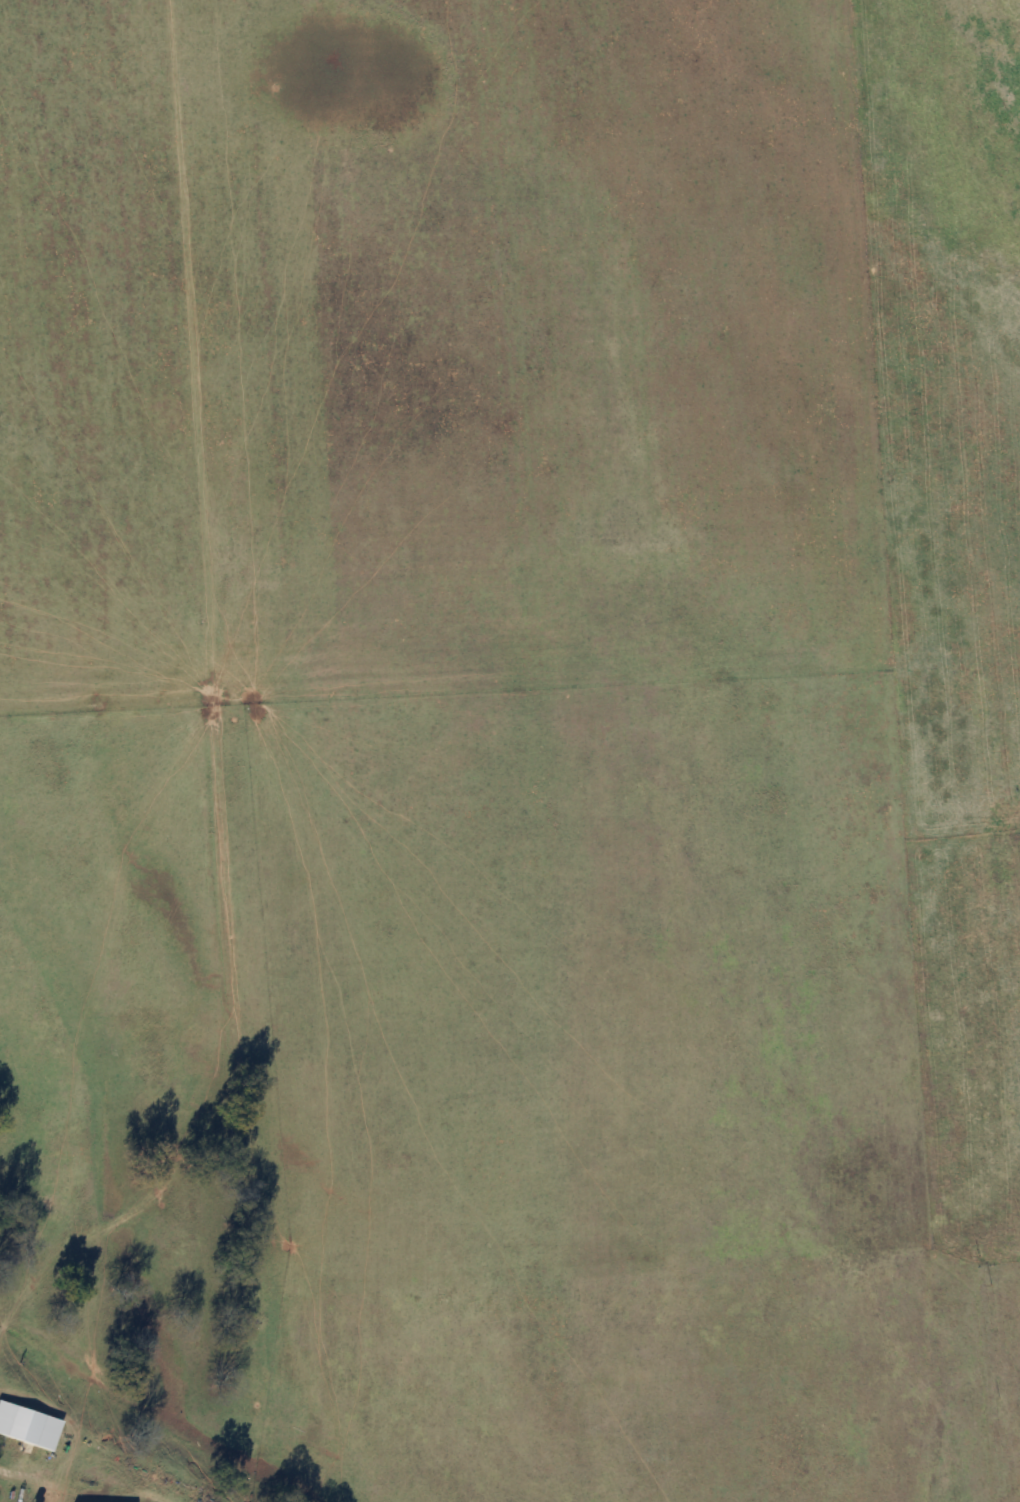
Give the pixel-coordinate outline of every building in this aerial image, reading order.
[(47,1416),(18,1407),(8,1437),(37,1447),(47,1416)]
